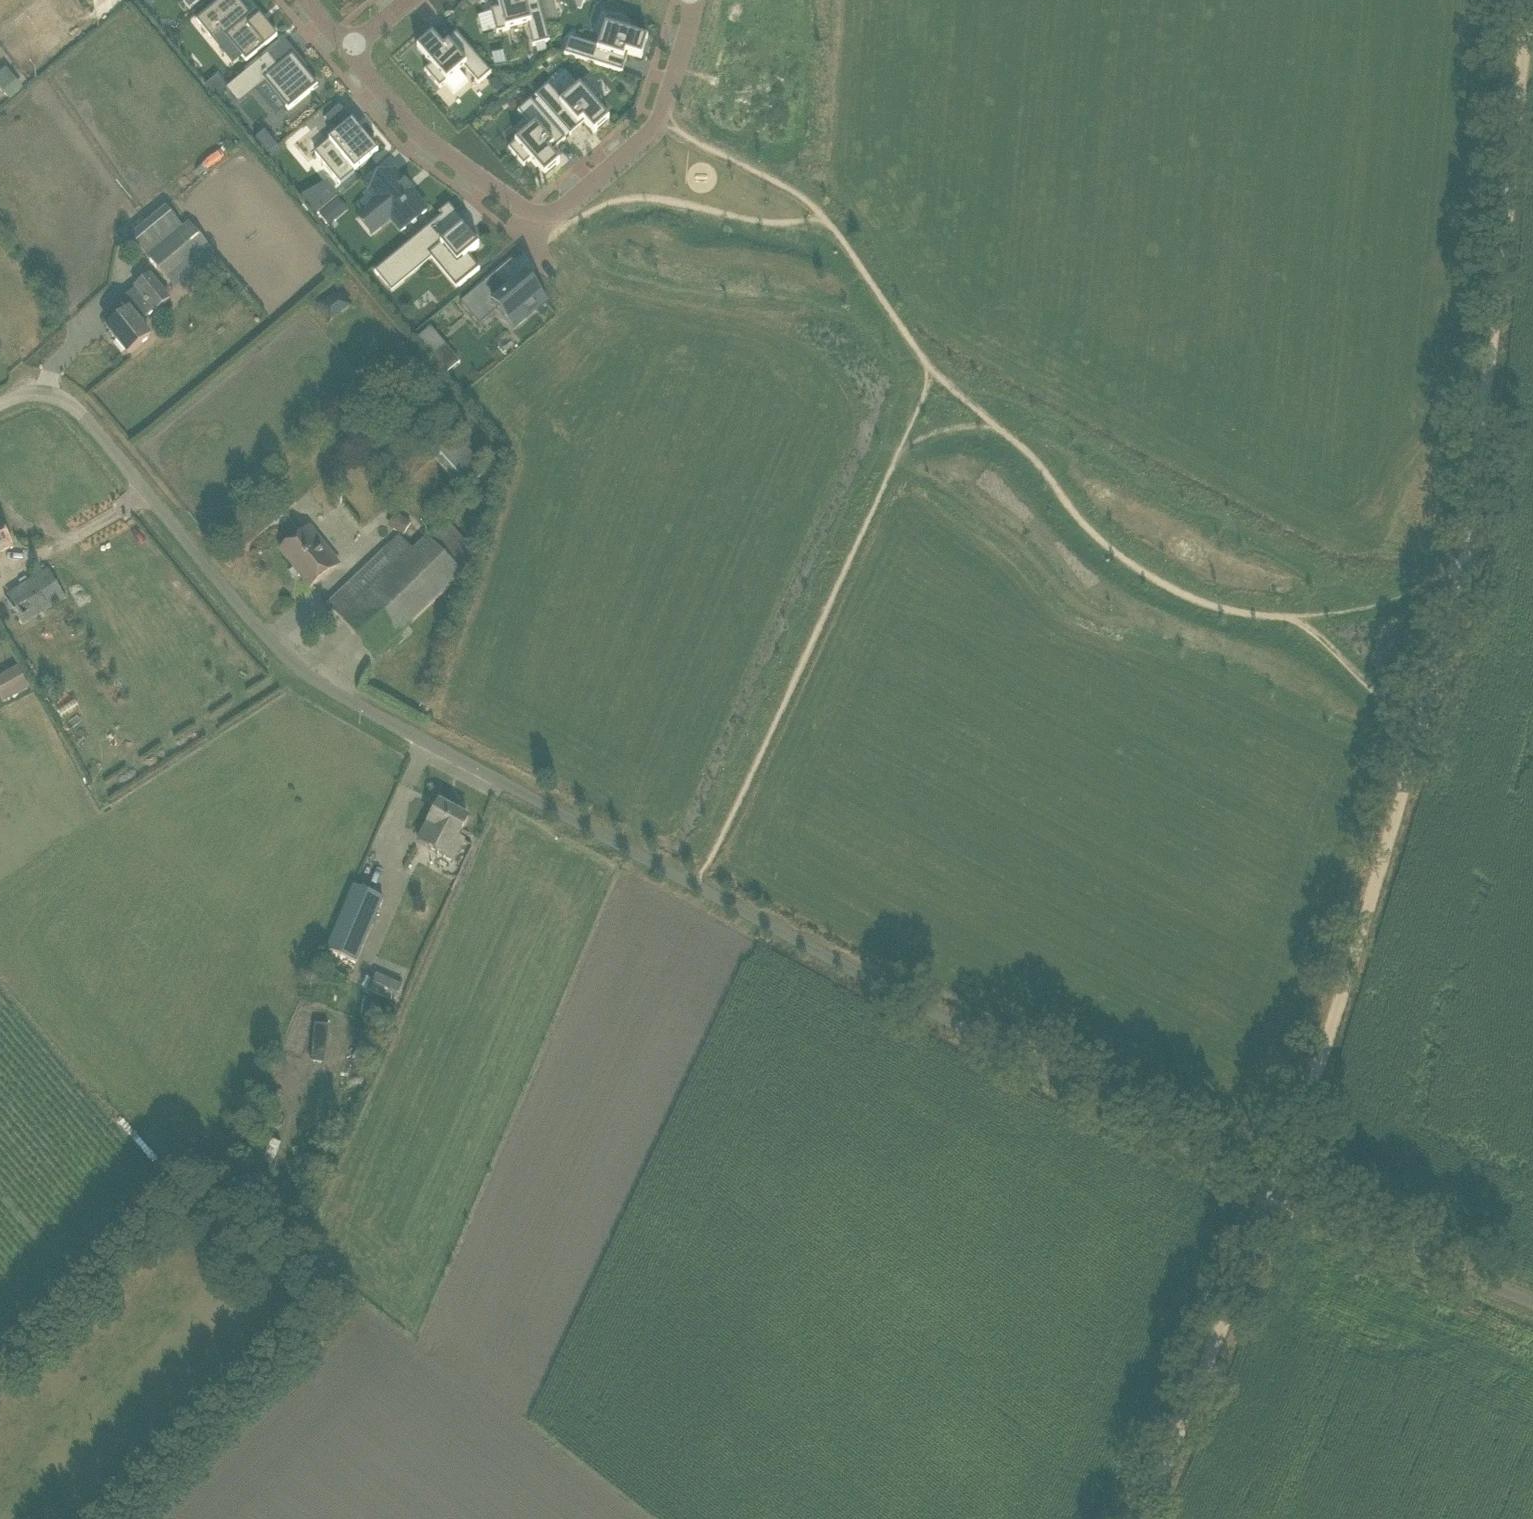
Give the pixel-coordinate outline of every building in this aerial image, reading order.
[(256,11),(251,15),(239,0),(221,0),(196,20),(211,38),(220,30),(246,62),(277,37),(256,11)] [(539,0),(497,0),(500,8),(491,11),(497,33),(528,25),(533,47),(550,42),(545,24),(541,9),(539,0)] [(558,21),(554,5),(541,9),(545,24),(558,21)] [(642,59),(648,40),(627,33),(630,25),(608,17),(598,48),(570,39),(565,55),(622,73),(628,55),(642,59)] [(491,73),(457,33),(442,46),(433,36),(417,49),(431,65),(425,71),(440,89),(464,68),(479,85),(491,73)] [(272,52),(226,89),(239,105),(266,83),(289,110),(318,86),(292,55),(282,64),(272,52)] [(206,85),(216,98),(227,88),(217,76),(206,85)] [(489,84),(495,91),(501,86),(495,79),(489,84)] [(609,121),(596,104),(602,99),(587,81),(563,102),(548,85),(536,96),(570,136),(585,123),(594,134),(609,121)] [(520,110),(529,103),(521,94),(512,101),(520,110)] [(566,140),(531,100),(518,112),(533,128),(509,149),(524,167),(531,161),(545,177),(560,164),(551,153),(566,140)] [(339,186),(376,156),(350,125),(314,155),(339,186)] [(265,131),(256,139),(268,154),(278,147),(265,131)] [(373,201),(362,209),(376,226),(386,217),(397,230),(421,210),(389,172),(366,192),(373,201)] [(189,222),(184,226),(167,205),(132,234),(149,255),(175,287),(215,254),(189,222)] [(336,222),(327,210),(320,216),(329,227),(336,222)] [(480,270),(469,256),(479,247),(463,228),(458,233),(443,216),(389,261),(390,262),(403,278),(432,254),(460,287),(480,270)] [(129,311),(107,329),(128,355),(151,337),(140,323),(170,298),(151,274),(136,286),(137,287),(121,300),(129,311)] [(514,329),(546,302),(533,286),(530,289),(522,280),(508,292),(495,275),(461,303),(480,326),(494,314),(492,312),(496,308),(514,329)] [(323,299),(329,317),(352,309),(345,291),(323,299)] [(417,342),(430,358),(443,347),(429,331),(417,342)] [(433,454),(464,491),(487,471),(456,435),(433,454)] [(475,562),(476,552),(446,518),(413,549),(399,535),(327,605),(377,656),(387,646),(392,650),(412,631),(407,626),(475,562)] [(3,526),(0,528),(0,555),(14,547),(3,526)] [(341,565),(331,553),(330,554),(309,528),(280,551),(311,589),(341,565)] [(66,598),(48,570),(6,597),(24,625),(66,598)] [(29,688),(18,667),(0,677),(0,696),(3,702),(29,688)] [(469,819),(439,803),(419,844),(453,862),(464,843),(458,840),(469,819)] [(357,963),(384,899),(352,886),(326,950),(357,963)] [(370,993),(397,1003),(404,984),(377,974),(370,993)]
